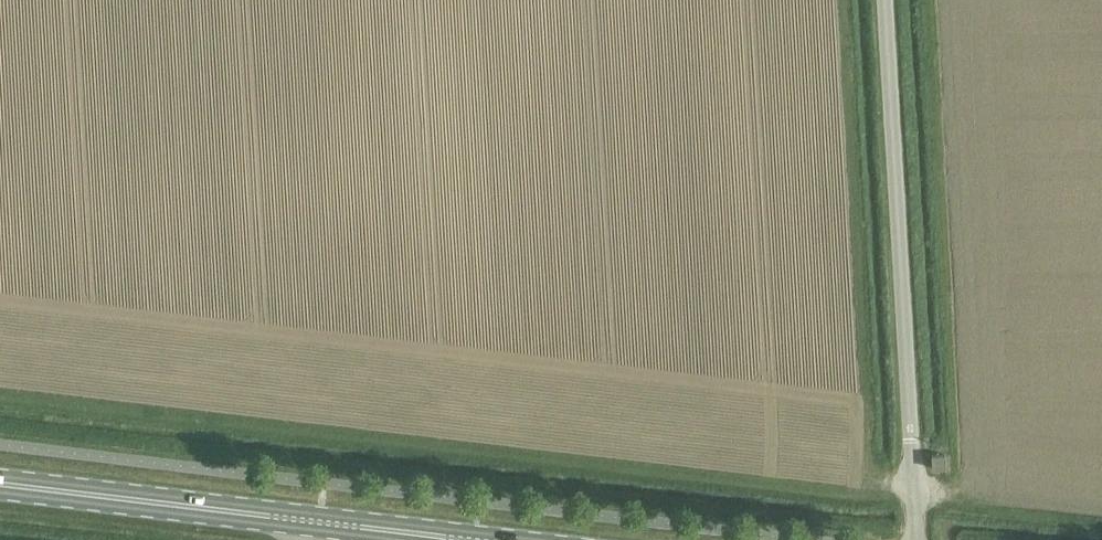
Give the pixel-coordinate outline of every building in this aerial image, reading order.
[(930,465),(943,465),(943,451),(930,452),(930,465)]
